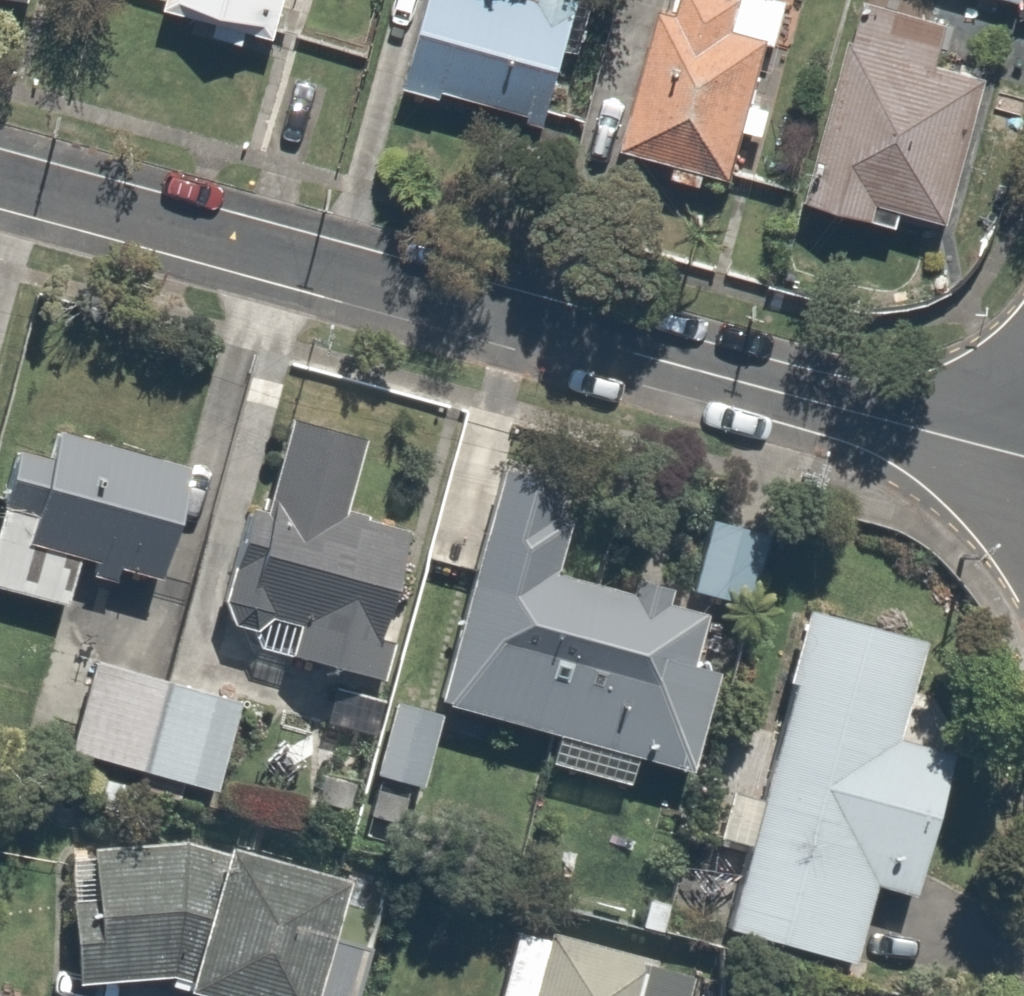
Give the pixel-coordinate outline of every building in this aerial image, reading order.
[(156,10),(264,37),(273,0),(159,0),(156,10)] [(580,0),(415,0),(397,92),(556,122),(580,0)] [(608,149),(659,161),(656,176),(696,186),(700,171),(744,182),(787,3),(774,0),(686,0),(684,8),(650,0),(644,0),(608,149)] [(934,63),(942,31),(845,7),(797,199),(871,217),(874,206),(943,223),(980,75),(934,63)] [(236,497),(222,562),(221,564),(219,565),(218,567),(217,569),(216,571),(215,573),(214,575),(214,577),(213,580),(213,582),(213,584),(212,586),(212,588),(212,590),(213,593),(213,595),(213,597),(214,599),(215,601),(216,603),(216,605),(218,607),(219,609),(220,611),(221,613),(223,614),(224,616),(226,617),(228,619),(229,620),(231,621),(233,622),(235,623),(237,624),(239,625),(254,628),(251,647),(371,672),(402,524),(341,511),(358,428),(284,413),(265,503),(236,497)] [(47,423),(42,443),(14,436),(0,493),(0,586),(65,602),(79,547),(164,567),(191,459),(47,423)] [(583,489),(500,467),(439,698),(695,765),(732,623),(560,578),(583,489)] [(744,602),(765,524),(705,508),(684,585),(744,602)] [(925,878),(957,744),(897,730),(919,638),(804,611),(730,928),(844,955),(865,864),(925,878)] [(140,767),(163,677),(87,658),(64,748),(140,767)] [(163,677),(140,767),(214,786),(237,696),(163,677)] [(438,707),(386,695),(370,769),(422,780),(438,707)] [(309,994),(337,864),(218,838),(60,850),(70,981),(189,973),(186,989),(216,995),(320,995),(309,994)] [(689,960),(501,917),(483,995),(681,995),(689,960)]
